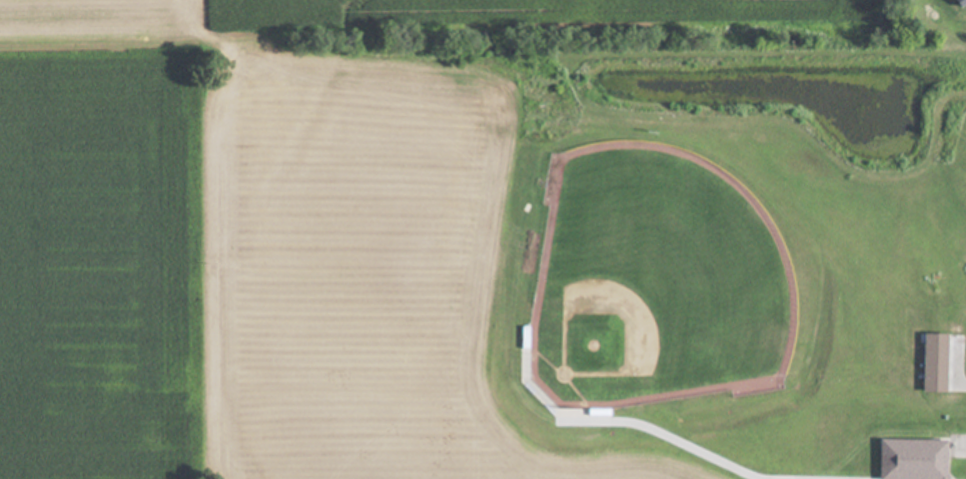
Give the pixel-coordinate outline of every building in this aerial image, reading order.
[(875,478),(943,478),(943,440),(875,440),(875,478)]
